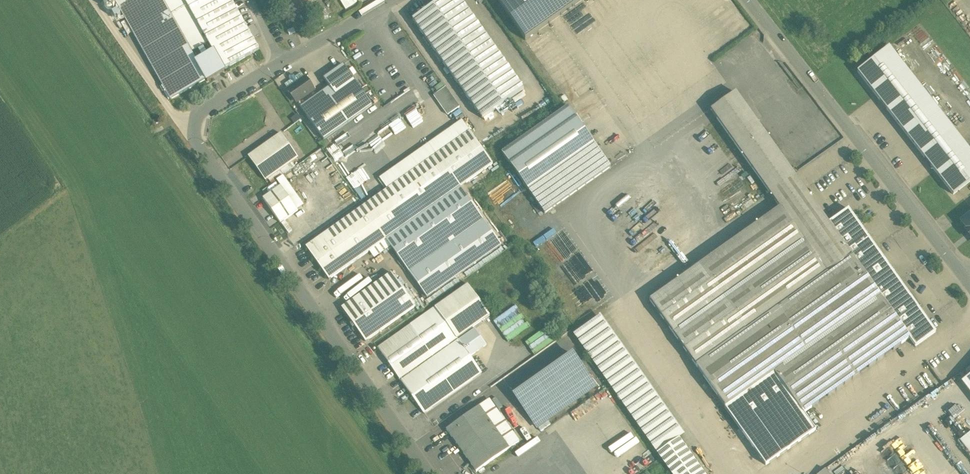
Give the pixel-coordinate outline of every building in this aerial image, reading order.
[(112,0),(108,0),(107,0),(106,1),(105,2),(105,4),(105,5),(105,6),(105,7),(105,8),(106,9),(107,9),(108,10),(110,10),(111,10),(112,9),(113,9),(114,8),(114,7),(115,6),(115,5),(115,4),(115,3),(114,2),(113,1),(112,0)] [(121,12),(125,19),(171,100),(207,80),(197,62),(162,0),(114,0),(121,12)] [(184,0),(162,0),(197,62),(213,53),(184,0)] [(213,53),(223,71),(259,50),(231,0),(184,0),(213,53)] [(293,4),(300,18),(312,12),(307,0),(301,0),(293,4)] [(341,9),(353,4),(351,0),(338,0),(341,9)] [(461,0),(441,0),(413,20),(483,119),(524,90),(461,0)] [(526,38),(579,0),(499,0),(526,38)] [(117,15),(115,11),(111,13),(114,19),(121,16),(123,20),(125,19),(121,12),(117,15)] [(889,48),(858,72),(953,195),(969,182),(969,151),(889,48)] [(344,65),(324,79),(330,87),(300,108),(324,140),(373,106),(344,65)] [(295,78),(294,75),(292,75),(290,76),(289,79),(291,81),(285,85),(289,90),(305,79),(302,75),(300,75),(295,78)] [(289,90),(288,90),(297,102),(314,90),(305,78),(305,79),(289,90)] [(460,107),(446,87),(434,96),(448,115),(460,107)] [(794,174),(736,93),(711,110),(769,191),(794,174)] [(607,168),(562,108),(498,155),(542,215),(607,168)] [(462,121),(380,179),(388,189),(306,247),(329,280),(386,240),(460,187),(493,164),(462,121)] [(281,134),(248,157),(266,181),(298,158),(281,134)] [(829,223),(794,174),(769,192),(780,208),(699,266),(745,332),(696,366),(766,466),(816,430),(804,413),(910,338),(828,223),(829,223)] [(277,181),(263,191),(266,196),(281,186),(277,181)] [(266,196),(263,199),(281,223),(298,211),(281,186),(266,196)] [(460,187),(386,240),(409,272),(483,220),(460,187)] [(680,187),(673,193),(679,200),(682,197),(692,208),(696,204),(680,187)] [(626,263),(630,268),(684,220),(676,211),(671,215),(662,204),(617,244),(631,259),(626,263)] [(936,332),(849,209),(837,218),(829,223),(828,223),(910,338),(915,347),(936,332)] [(962,222),(968,230),(967,231),(969,236),(969,216),(962,222)] [(501,245),(483,220),(409,272),(427,298),(501,245)] [(699,266),(650,301),(696,366),(745,332),(699,266)] [(392,273),(342,308),(366,342),(415,307),(392,273)] [(468,285),(435,308),(457,339),(490,316),(468,285)] [(457,339),(435,308),(411,325),(434,358),(401,381),(424,414),(481,373),(470,357),(458,340),(457,339)] [(658,453),(680,438),(684,434),(600,315),(574,333),(658,453)] [(434,358),(411,325),(378,348),(401,381),(434,358)] [(475,329),(458,340),(470,357),(487,345),(475,329)] [(572,354),(515,395),(538,428),(595,387),(572,354)] [(961,382),(969,393),(969,375),(961,382)] [(489,399),(446,430),(476,472),(519,442),(489,399)] [(969,431),(956,441),(969,459),(969,432),(969,431)] [(680,438),(658,453),(672,473),(705,473),(680,438)]
